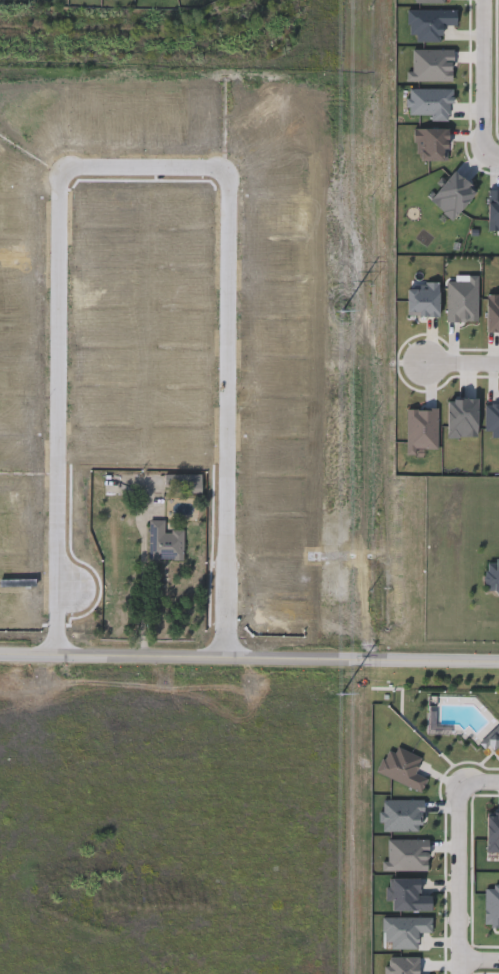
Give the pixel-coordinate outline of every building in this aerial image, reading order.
[(149,558),(149,519),(165,519),(165,529),(183,529),(183,558),(149,558)] [(487,555),(498,555),(498,589),(487,589),(487,555)]
